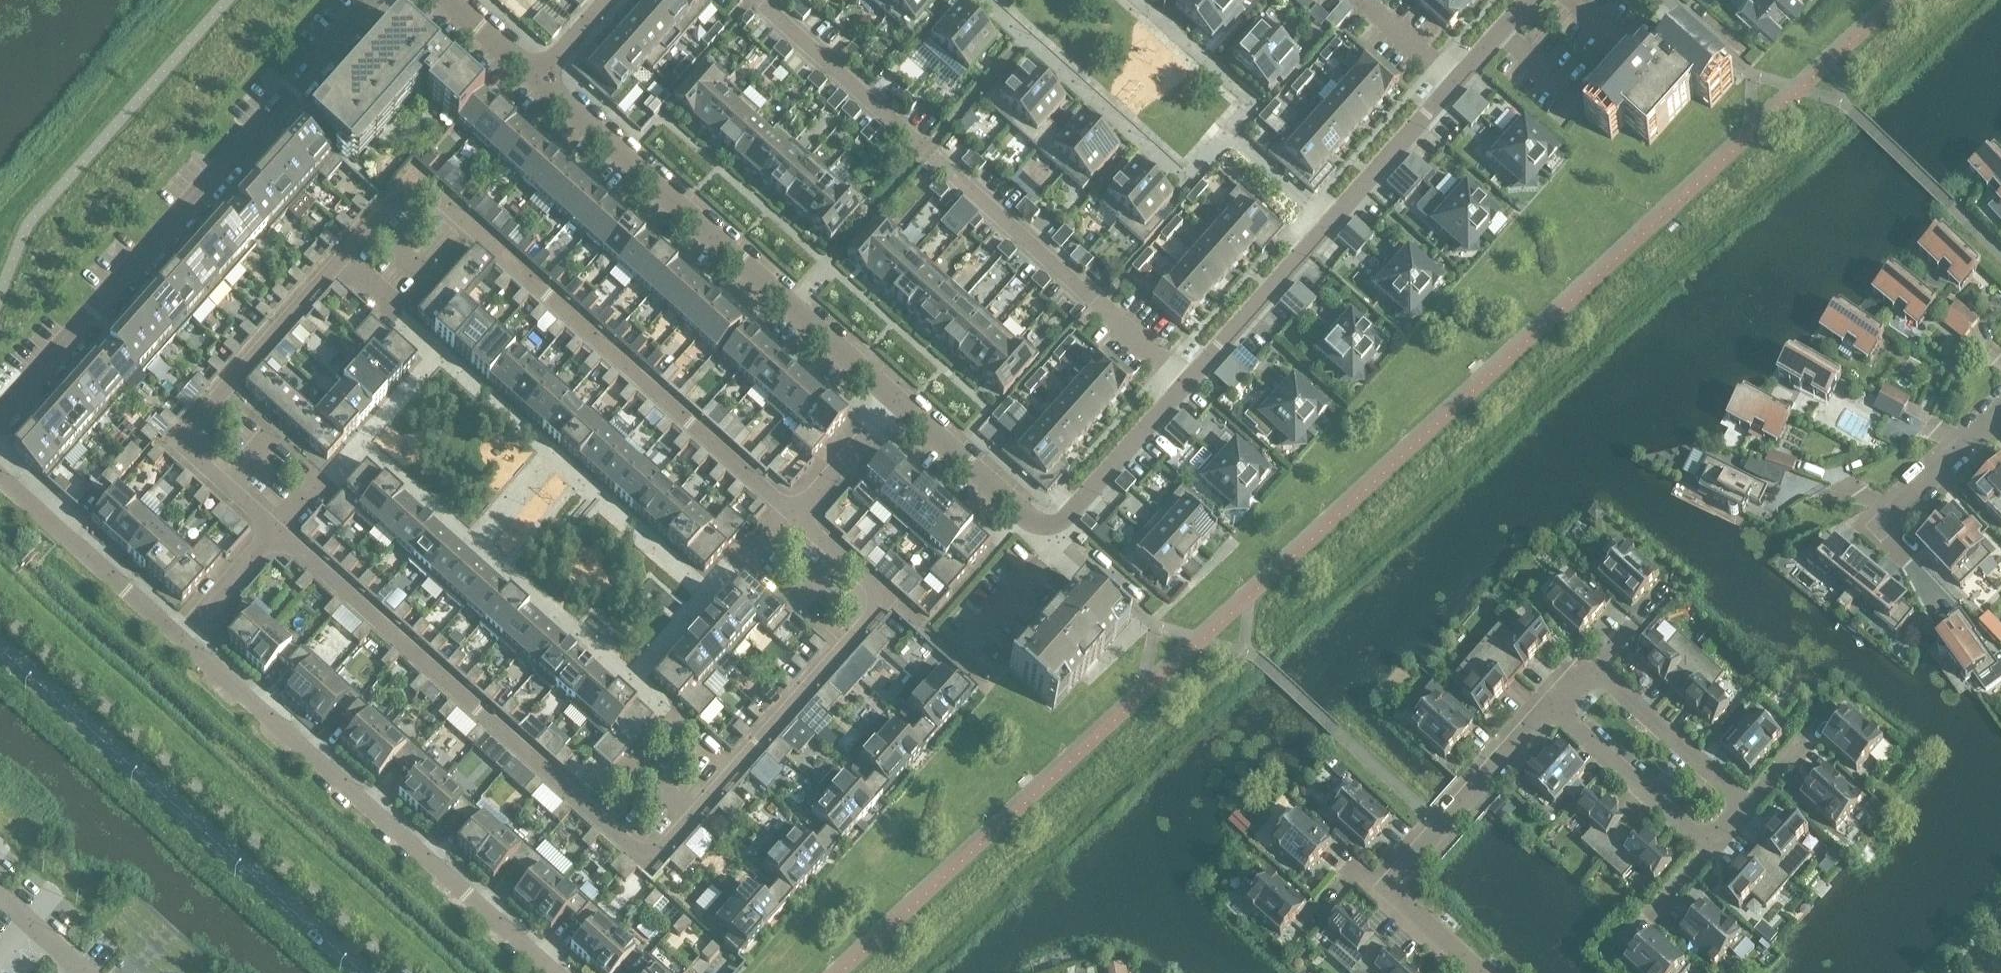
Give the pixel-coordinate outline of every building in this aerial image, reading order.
[(585,2),(582,0),(571,0),(580,7),(579,7),(580,8),(585,2)] [(672,0),(649,0),(645,5),(682,38),(696,22),(672,0)] [(706,0),(672,0),(696,22),(711,5),(706,0)] [(801,0),(795,0),(790,6),(794,13),(802,17),(809,8),(801,0)] [(902,0),(869,0),(887,17),(902,0)] [(936,0),(902,0),(887,17),(914,41),(934,19),(925,12),(936,0)] [(1213,0),(1181,0),(1175,7),(1193,23),(1213,0)] [(1244,11),(1239,7),(1245,1),(1244,0),(1213,0),(1193,23),(1211,39),(1221,27),(1226,31),(1244,11)] [(1341,0),(1326,0),(1324,3),(1333,11),(1341,0)] [(1448,0),(1415,0),(1447,28),(1462,12),(1448,0)] [(1462,12),(1472,0),(1449,0),(1462,12)] [(1774,0),(1736,0),(1770,30),(1782,16),(1781,15),(1785,10),(1774,0)] [(1785,10),(1790,5),(1791,6),(1796,0),(1774,0),(1785,10)] [(1309,14),(1322,23),(1330,12),(1318,3),(1309,14)] [(1335,31),(1352,12),(1342,3),(1325,22),(1335,31)] [(682,38),(645,5),(631,21),(668,54),(682,38)] [(941,65),(977,24),(959,7),(922,48),(941,65)] [(750,11),(740,22),(746,27),(754,18),(750,11)] [(559,28),(542,12),(532,22),(550,38),(551,40),(561,29),(559,27),(559,28)] [(443,74),(430,63),(439,53),(402,20),(367,60),(365,58),(310,119),(350,154),(415,81),(428,92),(426,94),(459,123),(485,94),(452,65),(443,74)] [(1250,73),(1283,35),(1266,20),(1260,26),(1256,22),(1238,42),(1242,46),(1232,57),(1250,73)] [(668,54),(631,21),(616,37),(653,70),(668,54)] [(960,81),(996,41),(977,24),(941,65),(960,81)] [(1669,24),(1661,32),(1670,40),(1677,31),(1669,24)] [(708,48),(723,30),(718,25),(702,42),(708,48)] [(1647,48),(1590,112),(1620,130),(1630,119),(1658,136),(1695,94),(1702,100),(1730,78),(1681,35),(1660,59),(1647,48)] [(1282,82),(1300,62),(1279,42),(1284,36),(1250,73),(1268,90),(1278,78),(1282,82)] [(653,70),(616,37),(602,53),(639,86),(639,85),(631,78),(644,63),(653,71),(653,70)] [(1325,63),(1341,45),(1335,40),(1319,57),(1325,63)] [(779,56),(788,45),(781,42),(773,51),(779,56)] [(602,53),(593,44),(579,61),(593,74),(586,82),(617,110),(639,86),(602,53)] [(788,45),(779,56),(784,61),(792,53),(788,45)] [(855,65),(863,56),(852,45),(844,54),(848,61),(855,65)] [(1398,82),(1370,56),(1355,72),(1384,98),(1398,82)] [(679,80),(695,62),(689,57),(673,74),(679,80)] [(692,119),(728,79),(710,62),(674,102),(692,119)] [(1010,126),(1046,85),(1027,69),(1010,88),(1001,80),(982,101),(1010,126)] [(827,83),(822,76),(815,72),(807,81),(818,92),(827,83)] [(1312,77),(1306,72),(1290,90),(1296,95),(1312,77)] [(1370,114),(1384,98),(1355,72),(1341,88),(1370,114)] [(709,134),(742,97),(726,82),(729,79),(728,79),(692,119),(709,134)] [(1056,128),(1048,121),(1065,102),(1046,85),(1010,126),(1037,150),(1056,128)] [(1355,130),(1370,114),(1341,88),(1326,105),(1355,130)] [(1489,107),(1470,90),(1461,100),(1480,117),(1489,107)] [(653,115),(669,98),(663,92),(647,110),(653,115)] [(909,113),(917,104),(905,93),(897,102),(901,109),(909,113)] [(473,136),(499,107),(485,94),(459,123),(473,136)] [(726,149),(759,112),(742,97),(709,134),(726,149)] [(1480,117),(1461,100),(1452,110),(1471,127),(1480,117)] [(1326,163),(1289,130),(1272,115),(1280,106),(1274,101),(1258,119),(1281,139),(1267,155),(1298,183),(1306,174),(1321,187),(1335,171),(1326,163)] [(860,113),(856,106),(849,103),(841,112),(852,122),(860,113)] [(1341,147),(1355,130),(1326,105),(1312,121),(1341,147)] [(489,150),(515,121),(499,107),(473,136),(489,150)] [(743,164),(769,135),(753,121),(760,112),(759,112),(726,149),(743,164)] [(1063,174),(1100,133),(1081,117),(1064,136),(1056,128),(1037,150),(1063,174)] [(1517,117),(1500,136),(1539,171),(1559,149),(1533,126),(1530,129),(1517,117)] [(505,165),(531,136),(515,121),(489,150),(505,165)] [(1326,163),(1341,147),(1312,121),(1298,137),(1290,130),(1289,130),(1326,163),(1335,171),(1326,163)] [(319,176),(335,158),(336,157),(302,127),(286,146),(319,176)] [(894,144),(890,137),(883,133),(875,142),(886,153),(894,144)] [(1082,190),(1118,150),(1100,133),(1063,174),(1082,190)] [(760,179),(794,142),(793,142),(786,150),(769,135),(743,164),(760,179)] [(521,179),(547,150),(531,136),(505,165),(521,179)] [(1539,171),(1500,136),(1485,153),(1513,178),(1513,188),(1522,187),(1524,188),(1525,187),(1534,187),(1534,177),(1539,171)] [(777,195),(811,157),(794,142),(760,179),(777,195)] [(319,176),(286,146),(270,164),(303,194),(319,176)] [(1995,149),(1986,157),(1985,157),(1971,170),(1989,189),(1994,184),(2000,192),(2000,156),(1995,149)] [(538,193),(564,164),(547,150),(521,179),(538,193)] [(439,157),(432,152),(422,164),(428,169),(439,157)] [(986,165),(974,154),(966,163),(970,170),(978,174),(986,165)] [(1432,172),(1413,154),(1403,164),(1423,181),(1432,172)] [(794,210),(828,173),(811,157),(777,195),(794,210)] [(303,194),(270,164),(254,182),(287,211),(303,194)] [(554,208),(580,179),(564,164),(538,193),(554,208)] [(1413,191),(1423,181),(1403,164),(1394,175),(1413,191)] [(443,183),(454,171),(447,165),(436,177),(443,183)] [(1117,222),(1154,181),(1135,165),(1098,205),(1117,222)] [(1035,200),(1044,189),(1021,168),(1012,178),(1035,200)] [(811,225),(847,185),(846,184),(844,187),(828,173),(794,210),(811,225)] [(1413,191),(1394,175),(1386,184),(1405,201),(1413,191)] [(459,197),(470,185),(463,179),(452,191),(459,197)] [(570,222),(596,193),(580,179),(554,208),(570,222)] [(948,192),(944,185),(936,181),(928,190),(940,200),(948,192)] [(1163,224),(1155,217),(1172,198),(1154,181),(1117,222),(1144,246),(1163,224)] [(287,211),(254,182),(238,200),(271,229),(287,211)] [(1501,213),(1476,190),(1472,194),(1459,182),(1443,200),(1482,235),(1501,213)] [(1199,197),(1207,188),(1201,183),(1193,191),(1199,197)] [(830,242),(866,202),(847,185),(811,225),(830,242)] [(1262,224),(1269,215),(1238,188),(1216,213),(1224,220),(1253,245),(1262,253),(1276,237),(1262,224)] [(1191,205),(1199,197),(1193,191),(1186,200),(1191,205)] [(586,236),(612,207),(596,193),(570,222),(586,236)] [(475,212),(486,200),(479,194),(469,206),(475,212)] [(369,206),(358,196),(351,204),(362,214),(369,206)] [(1990,208),(2000,220),(2000,198),(1990,208)] [(271,229),(238,200),(222,217),(255,247),(256,247),(251,243),(266,226),(271,230),(271,229)] [(1482,235),(1443,200),(1427,218),(1455,243),(1455,252),(1465,252),(1466,253),(1467,251),(1476,251),(1476,242),(1482,235)] [(1033,207),(1027,202),(1019,211),(1023,218),(1033,207)] [(602,251),(628,222),(612,207),(586,236),(602,251)] [(1033,207),(1023,218),(1031,222),(1039,213),(1033,207)] [(491,226),(502,214),(495,208),(485,220),(491,226)] [(982,222),(978,215),(970,212),(962,220),(974,231),(982,222)] [(353,224),(342,214),(335,222),(346,232),(353,224)] [(864,272),(900,232),(882,216),(847,256),(864,272)] [(255,247),(222,217),(206,235),(239,265),(255,247)] [(1176,218),(1168,227),(1174,232),(1182,223),(1176,218)] [(1355,218),(1346,228),(1365,246),(1374,236),(1355,218)] [(1239,260),(1253,245),(1224,220),(1211,234),(1239,260)] [(507,240),(518,228),(511,222),(501,235),(507,240)] [(618,265),(644,236),(628,222),(602,251),(618,265)] [(1166,241),(1174,232),(1168,227),(1160,236),(1166,241)] [(1356,256),(1365,246),(1346,228),(1336,239),(1356,256)] [(1981,265),(1943,229),(1935,238),(1934,237),(1921,251),(1939,269),(1944,264),(1955,274),(1952,277),(1963,287),(1973,275),(1972,274),(1975,271),(1981,265)] [(337,241),(326,231),(319,239),(330,249),(337,241)] [(882,288),(915,251),(899,236),(901,233),(900,232),(864,272),(882,288)] [(1225,276),(1239,260),(1211,234),(1196,251),(1225,276)] [(239,265),(206,235),(190,253),(223,283),(239,265)] [(634,279),(660,250),(644,236),(618,265),(634,279)] [(523,255),(534,243),(528,237),(517,249),(523,255)] [(1016,252),(1012,245),(1004,242),(996,251),(1008,261),(1016,252)] [(1418,254),(1415,258),(1399,244),(1383,261),(1386,263),(1385,264),(1424,299),(1444,277),(1418,254)] [(321,259),(310,249),(303,257),(314,267),(321,259)] [(479,283),(494,266),(475,249),(461,266),(479,283)] [(650,294),(676,265),(660,250),(634,279),(650,294)] [(1085,270),(1093,261),(1081,250),(1073,259),(1077,266),(1085,270)] [(1147,250),(1140,259),(1145,264),(1153,255),(1147,250)] [(540,269),(550,257),(544,251),(533,263),(540,269)] [(898,302),(932,266),(915,251),(882,288),(898,302)] [(1210,293),(1225,276),(1196,251),(1181,267),(1210,293)] [(223,283),(190,253),(174,271),(207,301),(223,283)] [(1137,273),(1145,264),(1140,259),(1132,268),(1137,273)] [(1424,299),(1385,264),(1369,282),(1397,307),(1398,316),(1407,316),(1408,317),(1409,316),(1419,315),(1418,306),(1424,299)] [(666,308),(692,279),(676,265),(650,294),(666,308)] [(479,283),(460,266),(446,282),(465,299),(479,283)] [(556,283),(566,271),(560,266),(549,277),(556,283)] [(916,318),(949,281),(932,266),(898,302),(916,318)] [(305,277),(294,267),(287,275),(298,285),(305,277)] [(1196,309),(1210,293),(1181,267),(1167,283),(1196,309)] [(1936,302),(1902,274),(1895,269),(1888,278),(1887,278),(1875,293),(1895,309),(1899,304),(1911,313),(1908,316),(1919,325),(1929,313),(1928,311),(1930,308),(1931,309),(1936,302)] [(207,301),(174,271),(158,289),(191,319),(207,301)] [(1050,283),(1046,276),(1038,272),(1031,281),(1042,292),(1050,283)] [(512,282),(503,275),(494,286),(502,293),(512,282)] [(682,323),(708,294),(692,279),(666,308),(682,323)] [(572,298),(583,286),(576,280),(565,292),(572,298)] [(932,333),(966,296),(949,281),(916,318),(932,333)] [(465,299),(446,282),(432,298),(451,315),(462,303),(465,299)] [(1196,309),(1167,283),(1152,300),(1181,326),(1196,309)] [(1316,300),(1297,283),(1288,293),(1307,310),(1316,300)] [(289,295),(278,285),(271,293),(282,303),(289,295)] [(336,286),(331,292),(342,301),(347,296),(336,286)] [(191,319),(158,289),(142,307),(175,337),(191,319)] [(519,309),(529,298),(521,291),(511,302),(519,309)] [(1307,310),(1288,293),(1279,303),(1298,320),(1307,310)] [(588,312),(599,300),(592,294),(581,307),(588,312)] [(699,337),(724,308),(708,294),(682,323),(699,337)] [(950,349),(983,312),(966,296),(932,333),(950,349)] [(451,315),(432,298),(417,315),(436,332),(451,315)] [(1980,320),(1957,302),(1949,312),(1972,330),(1980,320)] [(273,313),(262,303),(255,311),(266,321),(273,313)] [(453,347),(479,318),(462,303),(451,315),(436,332),(453,347)] [(331,315),(319,304),(313,311),(325,322),(331,315)] [(1884,334),(1857,315),(1841,305),(1834,315),(1833,314),(1822,330),(1844,345),(1847,339),(1860,347),(1857,351),(1870,359),(1878,345),(1877,344),(1879,341),(1880,341),(1884,334)] [(537,325),(547,314),(539,306),(529,318),(537,325)] [(1075,321),(1085,310),(1077,306),(1069,315),(1075,321)] [(175,337),(142,307),(126,325),(159,355),(175,337)] [(715,352),(741,323),(724,308),(699,337),(715,352)] [(604,326),(615,315),(608,309),(597,320),(604,326)] [(1386,342),(1360,319),(1357,322),(1344,310),(1328,328),(1367,364),(1386,342)] [(966,363),(1000,327),(983,312),(950,349),(966,363)] [(1949,312),(1941,322),(1964,340),(1972,330),(1949,312)] [(401,377),(417,359),(370,317),(354,335),(401,377)] [(471,363),(497,334),(479,318),(453,347),(471,363)] [(317,331),(305,320),(299,327),(311,338),(317,331)] [(257,331),(246,321),(239,329),(250,339),(257,331)] [(565,330),(557,323),(547,334),(555,341),(565,330)] [(620,341),(631,329),(624,323),(614,335),(620,341)] [(159,355),(126,325),(110,343),(143,373),(159,355)] [(983,378),(1017,341),(1000,327),(966,363),(983,378)] [(738,372),(763,343),(747,328),(721,357),(738,372)] [(1367,364),(1328,328),(1312,346),(1340,372),(1340,381),(1349,380),(1351,381),(1352,380),(1361,380),(1361,370),(1367,364)] [(489,379),(515,350),(497,334),(471,363),(489,379)] [(401,377),(354,335),(353,336),(364,345),(350,361),(386,393),(401,377)] [(302,347),(290,336),(284,343),(296,354),(302,347)] [(636,355),(647,343),(640,338),(630,350),(636,355)] [(1069,338),(1061,347),(1067,352),(1074,343),(1069,338)] [(234,357),(241,349),(230,339),(223,347),(234,357)] [(573,357),(583,346),(575,339),(565,350),(573,357)] [(1038,356),(1019,339),(1017,341),(983,378),(1003,396),(1038,356)] [(143,373),(110,343),(94,361),(127,391),(128,390),(123,386),(138,369),(143,373)] [(754,386),(780,357),(763,343),(738,372),(754,386)] [(1059,361),(1067,352),(1061,347),(1053,356),(1059,361)] [(1259,364),(1240,347),(1230,357),(1250,374),(1259,364)] [(1838,383),(1842,375),(1796,349),(1790,360),(1789,359),(1780,377),(1802,389),(1805,383),(1818,390),(1816,394),(1829,401),(1837,387),(1835,386),(1837,382),(1838,383)] [(506,395),(532,366),(515,350),(489,379),(506,395)] [(652,370),(663,358),(657,352),(646,364),(652,370)] [(288,363),(276,353),(270,359),(282,370),(288,363)] [(591,373),(601,362),(593,354),(583,366),(591,373)] [(1117,397),(1132,380),(1103,355),(1088,371),(1117,397)] [(225,367),(214,357),(207,365),(218,375),(225,367)] [(766,405),(796,372),(780,357),(754,386),(769,400),(765,405),(766,405)] [(1250,374),(1230,357),(1214,376),(1233,393),(1241,384),(1250,374)] [(127,391),(94,361),(78,379),(111,408),(127,391)] [(386,393),(350,361),(336,377),(372,409),(386,393)] [(525,411),(551,382),(533,366),(507,395),(525,411)] [(669,384),(679,372),(673,366),(662,378),(669,384)] [(262,402),(279,383),(262,368),(245,387),(262,402)] [(609,389),(619,378),(611,370),(601,382),(609,389)] [(1040,371),(1032,379),(1038,385),(1046,376),(1040,371)] [(1102,414),(1117,397),(1088,371),(1073,388),(1102,414)] [(782,420),(812,386),(796,372),(766,405),(782,420)] [(209,385),(198,375),(191,383),(202,393),(209,385)] [(372,409),(336,377),(335,377),(343,384),(329,399),(325,395),(324,396),(358,425),(372,409)] [(111,408),(78,379),(62,397),(96,426),(111,408)] [(1030,394),(1038,385),(1032,379),(1024,388),(1030,394)] [(1309,428),(1329,406),(1303,383),(1300,387),(1292,380),(1276,398),(1309,428)] [(685,399),(696,387),(690,381),(679,393),(685,399)] [(542,427),(568,398),(551,382),(525,411),(542,427)] [(278,416),(295,397),(279,383),(262,402),(278,416)] [(637,394),(629,386),(619,398),(627,405),(637,394)] [(791,441),(828,401),(812,386),(782,420),(783,420),(787,416),(802,429),(791,441)] [(1902,394),(1886,386),(1880,397),(1896,405),(1902,394)] [(1088,430),(1102,414),(1073,388),(1059,404),(1088,430)] [(1791,415),(1756,396),(1745,390),(1739,401),(1738,401),(1729,418),(1752,430),(1755,424),(1768,431),(1766,435),(1779,441),(1787,427),(1785,426),(1787,423),(1791,415)] [(186,411),(193,403),(182,393),(175,401),(186,411)] [(343,441),(358,425),(324,396),(310,411),(310,412),(327,427),(343,441)] [(96,426),(62,397),(46,414),(80,444),(96,426)] [(294,430),(310,412),(310,411),(295,397),(278,416),(294,430)] [(1896,405),(1880,397),(1874,408),(1890,417),(1896,405)] [(560,443),(586,414),(568,398),(542,427),(560,443)] [(1303,435),(1309,428),(1276,398),(1260,416),(1282,436),(1283,445),(1292,445),(1293,446),(1294,445),(1303,444),(1303,435)] [(1008,400),(1000,408),(1005,414),(1013,405),(1008,400)] [(708,419),(719,407),(712,401),(701,413),(708,419)] [(810,458),(846,417),(828,401),(791,441),(810,458)] [(645,421),(655,410),(647,402),(637,414),(645,421)] [(1073,446),(1088,430),(1059,404),(1044,421),(1073,446)] [(998,422),(1005,414),(1000,408),(992,417),(998,422)] [(177,420),(166,410),(159,419),(170,428),(177,420)] [(1201,429),(1182,411),(1173,422),(1192,439),(1201,429)] [(310,445),(327,427),(310,412),(294,430),(310,445)] [(80,444),(46,414),(30,432),(64,462),(80,444)] [(578,459),(604,430),(586,414),(560,443),(578,459)] [(724,434),(735,422),(728,416),(718,428),(724,434)] [(663,437),(673,426),(665,418),(655,430),(663,437)] [(1060,461),(1073,446),(1044,421),(1031,435),(1060,461)] [(1192,439),(1173,422),(1164,432),(1182,449),(1192,439)] [(140,434),(151,444),(159,436),(147,426),(140,434)] [(343,441),(327,427),(310,445),(327,460),(343,441)] [(1069,469),(1060,461),(1031,435),(1023,428),(1001,453),(1032,481),(1040,472),(1054,486),(1069,469)] [(596,475),(622,446),(604,430),(578,459),(596,475)] [(751,436),(745,430),(734,442),(740,448),(751,436)] [(64,462),(30,432),(14,451),(47,481),(64,462)] [(690,442),(682,434),(672,445),(680,453),(690,442)] [(131,444),(124,452),(135,462),(142,454),(131,444)] [(767,450),(761,445),(750,457),(757,462),(767,450)] [(1251,493),(1271,470),(1245,447),(1242,451),(1235,445),(1219,462),(1213,457),(1212,457),(1251,493)] [(614,491),(640,462),(622,446),(596,475),(614,491)] [(154,465),(164,454),(156,447),(146,458),(154,465)] [(698,469),(708,458),(700,450),(690,461),(698,469)] [(128,470),(135,462),(124,452),(117,460),(128,470)] [(1793,473),(1797,461),(1770,452),(1766,464),(1786,470),(1793,473)] [(869,511),(906,470),(887,453),(851,494),(869,511)] [(779,457),(768,468),(777,475),(787,464),(779,457)] [(1245,499),(1251,493),(1212,457),(1196,475),(1224,500),(1225,510),(1234,509),(1235,510),(1237,509),(1246,508),(1245,499)] [(1768,488),(1708,458),(1697,480),(1704,483),(1700,492),(1743,514),(1750,500),(1760,505),(1768,488)] [(632,507),(658,478),(640,462),(614,491),(632,507)] [(1988,476),(2000,490),(2000,463),(1988,476)] [(355,515),(386,482),(366,464),(324,511),(343,528),(355,515)] [(1766,464),(1761,478),(1782,484),(1786,470),(1766,464)] [(716,485),(726,473),(718,466),(708,478),(716,485)] [(108,470),(101,478),(112,488),(119,480),(108,470)] [(892,518),(922,485),(906,470),(869,511),(870,512),(877,504),(892,518)] [(183,491),(193,480),(185,472),(175,483),(183,491)] [(1130,488),(1135,483),(1125,473),(1119,479),(1130,488)] [(53,484),(64,494),(71,486),(60,476),(53,484)] [(1988,476),(1978,485),(1982,490),(1974,498),(2000,525),(2000,490),(1988,476)] [(650,523),(676,494),(658,478),(632,507),(650,523)] [(1130,488),(1119,479),(1114,485),(1125,494),(1130,488)] [(403,497),(386,482),(355,515),(373,530),(403,497)] [(734,501),(744,489),(736,482),(726,493),(734,501)] [(908,532),(938,499),(922,485),(892,518),(908,532)] [(110,537),(139,504),(121,487),(91,520),(110,537)] [(1215,531),(1196,514),(1203,506),(1181,487),(1158,513),(1199,549),(1215,531)] [(201,507),(211,496),(203,488),(193,500),(201,507)] [(668,539),(694,510),(676,494),(650,523),(668,539)] [(395,542),(421,513),(403,497),(373,530),(373,531),(377,526),(395,542)] [(954,513),(938,499),(908,532),(909,533),(913,528),(928,542),(924,546),(925,547),(954,513)] [(128,553),(157,520),(139,504),(110,537),(128,553)] [(219,523),(229,512),(221,504),(211,516),(219,523)] [(762,511),(754,504),(747,512),(755,519),(762,511)] [(843,515),(835,508),(825,519),(833,526),(843,515)] [(1972,536),(1976,531),(1954,508),(1936,525),(1979,569),(1992,557),(1972,536)] [(685,555),(724,512),(723,512),(711,525),(694,510),(668,539),(685,555)] [(704,572),(742,529),(724,512),(685,555),(704,572)] [(439,529),(421,513),(395,542),(412,557),(408,562),(409,562),(439,529)] [(970,528),(954,513),(925,547),(940,560),(928,574),(929,574),(970,528)] [(1199,549),(1158,513),(1142,531),(1183,567),(1199,549)] [(1096,526),(1085,517),(1080,523),(1091,532),(1096,526)] [(145,569),(175,535),(171,539),(154,524),(158,520),(157,520),(128,553),(145,569)] [(239,541),(249,530),(241,523),(231,534),(239,541)] [(1979,569),(1936,525),(1926,535),(1930,540),(1922,547),(1960,587),(1979,569)] [(861,534),(854,528),(843,540),(850,546),(861,534)] [(989,544),(970,528),(929,574),(947,591),(989,544)] [(426,578),(457,545),(439,529),(409,562),(426,578)] [(1183,567),(1142,531),(1118,558),(1140,577),(1147,569),(1166,586),(1183,567)] [(1081,534),(1076,540),(1081,545),(1087,539),(1081,534)] [(163,585),(205,538),(205,537),(193,551),(175,535),(145,569),(163,585)] [(182,601),(223,555),(224,554),(205,538),(163,585),(182,601)] [(330,558),(340,547),(332,540),(322,551),(330,558)] [(866,561),(877,549),(870,543),(859,555),(866,561)] [(1871,572),(1839,545),(1832,553),(1821,544),(1804,559),(1827,578),(1831,573),(1850,589),(1837,605),(1842,609),(1871,572)] [(444,594),(475,561),(457,545),(426,578),(444,594)] [(1660,578),(1626,547),(1612,562),(1607,557),(1594,572),(1633,608),(1660,578)] [(348,574),(358,563),(350,556),(340,567),(348,574)] [(882,575),(893,563),(886,557),(876,569),(882,575)] [(462,610),(493,577),(475,561),(444,594),(462,610)] [(898,589),(909,577),(902,571),(892,583),(898,589)] [(366,590),(376,579),(368,572),(358,583),(366,590)] [(1914,612),(1895,598),(1898,594),(1871,572),(1842,609),(1846,612),(1859,596),(1878,612),(1875,617),(1896,634),(1914,612)] [(302,594),(314,581),(306,574),(294,586),(302,594)] [(1607,607),(1571,575),(1544,605),(1580,637),(1607,607)] [(773,637),(790,618),(743,576),(726,595),(759,625),(773,637)] [(480,626),(510,593),(493,577),(462,610),(463,611),(467,606),(483,621),(479,626),(480,626)] [(1067,694),(1115,640),(1109,635),(1122,620),(1083,586),(1009,669),(1047,703),(1060,689),(1067,694)] [(916,605),(926,594),(918,587),(908,598),(916,605)] [(384,606),(394,595),(385,588),(375,599),(384,606)] [(498,642),(528,609),(510,593),(480,626),(498,642)] [(759,625),(726,595),(711,611),(745,641),(759,625)] [(331,619),(342,607),(334,600),(323,612),(331,619)] [(245,658),(272,627),(243,601),(231,615),(241,625),(227,641),(245,658)] [(402,622),(412,611),(403,604),(393,615),(402,622)] [(546,625),(528,609),(498,642),(516,658),(546,625)] [(745,641),(711,611),(697,628),(726,654),(730,657),(745,641)] [(1975,634),(1976,633),(1960,611),(1948,620),(1955,629),(1938,641),(1966,680),(1974,675),(1986,690),(2000,680),(2000,654),(1993,660),(1975,634)] [(420,638),(429,627),(421,620),(411,631),(420,638)] [(1515,678),(1552,637),(1532,620),(1516,638),(1501,625),(1481,648),(1515,678)] [(360,645),(371,632),(363,625),(352,638),(360,645)] [(534,674),(564,641),(546,625),(516,658),(534,674)] [(289,667),(305,649),(304,648),(300,652),(272,627),(245,658),(264,674),(279,658),(289,667)] [(730,657),(726,654),(697,628),(684,642),(713,668),(718,672),(730,657)] [(888,644),(876,632),(869,640),(881,652),(888,644)] [(1671,689),(1702,655),(1679,635),(1666,649),(1652,637),(1635,657),(1671,689)] [(437,654),(447,643),(439,636),(429,647),(437,654)] [(826,646),(814,636),(808,643),(819,654),(826,646)] [(874,660),(881,652),(869,640),(862,648),(874,660)] [(552,690),(582,657),(564,641),(534,674),(552,690)] [(718,672),(713,668),(684,642),(670,658),(703,688),(718,672)] [(1482,715),(1515,678),(1481,648),(1460,671),(1475,684),(1463,698),(1482,715)] [(334,674),(305,649),(289,667),(299,676),(284,692),(303,709),(334,674)] [(388,670),(400,658),(392,651),(380,663),(388,670)] [(455,670),(465,659),(457,652),(447,663),(455,670)] [(1730,707),(1712,690),(1725,676),(1702,655),(1671,689),(1712,726),(1730,707)] [(796,656),(790,662),(802,673),(808,667),(796,656)] [(570,706),(600,673),(582,657),(552,690),(552,691),(556,686),(573,701),(569,705),(570,706)] [(700,719),(717,700),(703,688),(670,658),(653,677),(699,718),(700,719)] [(964,676),(956,685),(935,666),(919,685),(923,689),(953,716),(978,688),(964,676)] [(473,686),(483,675),(475,668),(465,679),(473,686)] [(794,683),(781,672),(775,679),(788,689),(794,683)] [(587,722),(618,689),(600,673),(570,706),(587,722)] [(362,700),(334,675),(334,674),(303,709),(321,726),(336,709),(346,718),(362,700)] [(417,696),(428,683),(420,676),(409,689),(417,696)] [(953,716),(923,689),(919,685),(914,681),(897,700),(906,708),(899,716),(915,730),(929,743),(953,716)] [(491,702),(501,691),(493,683),(483,695),(491,702)] [(840,697),(828,686),(821,694),(833,705),(840,697)] [(773,705),(779,699),(767,688),(761,695),(773,705)] [(605,737),(635,704),(618,689),(587,722),(605,737)] [(833,705),(821,694),(814,702),(826,713),(833,705)] [(1472,729),(1469,727),(1475,719),(1449,696),(1442,703),(1436,697),(1410,727),(1446,759),(1472,729)] [(509,718),(519,707),(511,699),(501,711),(509,718)] [(360,760),(391,725),(362,700),(346,718),(356,727),(341,743),(360,760)] [(446,722),(457,709),(449,702),(438,714),(446,722)] [(612,768),(654,721),(635,704),(605,737),(593,751),(612,768)] [(765,715),(752,704),(747,711),(759,722),(765,715)] [(1782,738),(1753,711),(1721,747),(1750,773),(1782,738)] [(1884,741),(1849,711),(1823,740),(1857,771),(1884,741)] [(527,734),(537,723),(529,715),(519,727),(527,734)] [(929,743),(915,730),(908,738),(883,716),(866,735),(905,770),(929,743)] [(751,732),(739,721),(732,729),(744,740),(751,732)] [(379,777),(394,761),(403,769),(420,751),(391,725),(360,760),(379,777)] [(474,747),(486,735),(478,727),(466,740),(474,747)] [(545,750),(555,739),(547,731),(537,743),(545,750)] [(905,770),(866,735),(850,753),(875,776),(867,784),(881,796),(905,770)] [(792,751),(780,740),(773,748),(785,759),(792,751)] [(1555,806),(1586,772),(1556,745),(1526,779),(1555,806)] [(563,766),(573,755),(564,747),(554,759),(563,766)] [(785,759),(773,748),(766,756),(778,767),(785,759)] [(448,776),(420,751),(403,769),(413,778),(399,795),(417,811),(448,776)] [(503,773),(514,760),(506,753),(495,766),(503,773)] [(581,782),(591,771),(582,763),(572,775),(581,782)] [(1801,798),(1837,830),(1863,800),(1827,768),(1801,798)] [(881,796),(867,784),(860,792),(835,770),(818,788),(857,823),(881,796)] [(473,807),(445,781),(449,777),(448,776),(417,811),(436,828),(451,812),(461,820),(473,807)] [(532,798),(543,786),(535,779),(524,791),(532,798)] [(1392,819),(1363,793),(1357,787),(1343,802),(1338,798),(1325,812),(1366,849),(1392,819)] [(857,823),(818,788),(802,807),(827,829),(819,838),(833,850),(857,823)] [(1633,827),(1594,792),(1577,812),(1595,828),(1582,843),(1603,861),(1633,827)] [(737,813),(744,805),(732,793),(725,801),(737,813)] [(1500,797),(1490,809),(1497,815),(1508,803),(1500,797)] [(737,813),(725,801),(717,809),(730,821),(737,813)] [(560,824),(572,811),(564,804),(552,817),(560,824)] [(475,862),(506,828),(505,827),(501,831),(473,807),(461,820),(471,829),(456,846),(475,862)] [(1331,843),(1298,814),(1272,844),(1306,875),(1320,859),(1318,857),(1331,843)] [(1812,857),(1797,844),(1809,831),(1789,814),(1755,852),(1789,883),(1812,857)] [(809,877),(833,850),(819,838),(812,846),(787,823),(770,842),(809,877)] [(1672,861),(1633,827),(1603,861),(1623,880),(1637,865),(1655,881),(1672,861)] [(518,872),(534,853),(506,828),(475,862),(494,879),(508,863),(518,872)] [(589,850),(600,837),(592,830),(581,842),(589,850)] [(546,841),(537,851),(564,873),(573,863),(546,841)] [(809,877),(770,842),(754,861),(779,883),(771,891),(786,904),(809,877)] [(696,858),(684,847),(677,855),(689,866),(696,858)] [(1829,872),(1843,854),(1835,848),(1821,866),(1829,872)] [(1789,883),(1755,852),(1720,891),(1740,909),(1752,895),(1767,908),(1789,883)] [(563,879),(534,853),(518,872),(528,880),(513,897),(532,914),(563,879)] [(618,875),(629,862),(621,855),(610,868),(618,875)] [(682,874),(689,866),(677,855),(670,863),(682,874)] [(626,882),(637,870),(629,862),(618,875),(626,882)] [(1308,906),(1272,874),(1258,889),(1253,884),(1241,898),(1281,935),(1308,906)] [(575,923),(592,904),(563,879),(532,914),(551,931),(566,914),(575,923)] [(707,910),(722,893),(712,884),(697,902),(707,910)] [(762,931),(786,904),(771,891),(764,900),(748,885),(731,904),(762,931)] [(663,898),(655,891),(643,904),(651,911),(663,898)] [(762,931),(731,904),(723,896),(706,915),(731,937),(723,946),(737,958),(762,931)] [(620,930),(592,904),(575,923),(585,932),(570,948),(589,965),(620,930)] [(1729,950),(1734,955),(1742,962),(1755,948),(1706,904),(1679,934),(1715,966),(1729,950)] [(1384,944),(1345,910),(1328,929),(1342,941),(1329,956),(1347,972),(1359,972),(1384,944)] [(691,924),(683,917),(672,929),(680,937),(691,924)] [(617,935),(621,930),(620,930),(589,965),(598,972),(616,972),(623,965),(631,972),(633,972),(649,955),(648,955),(644,959),(617,935)] [(1651,932),(1625,962),(1637,972),(1686,972),(1691,968),(1651,932)] [(720,950),(712,942),(701,955),(709,962),(720,950)] [(1384,944),(1359,972),(1416,972),(1384,944)] [(649,955),(633,972),(669,972),(649,955)] [(1128,962),(1110,962),(1110,972),(1128,972),(1128,962)]
